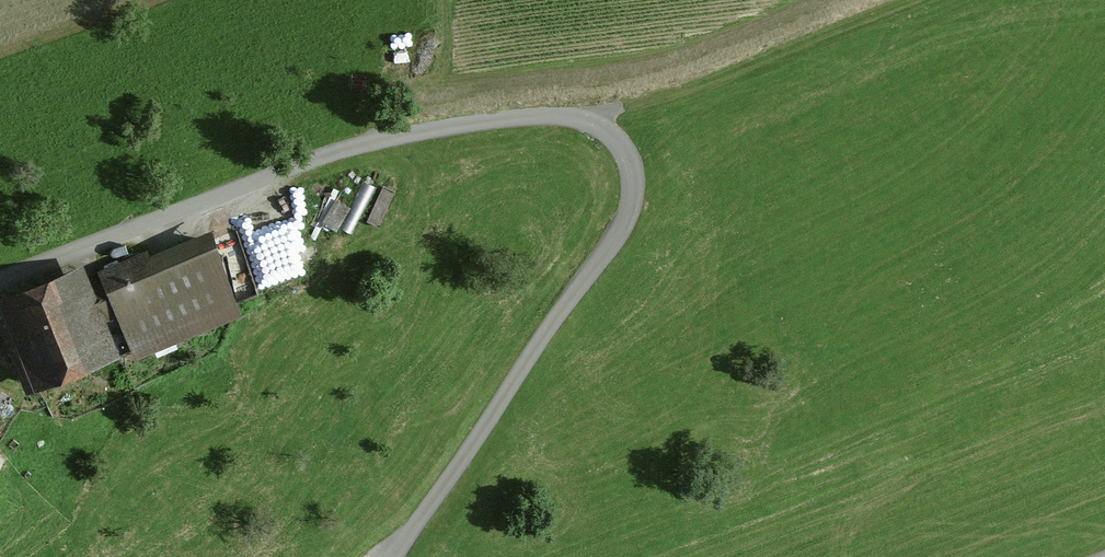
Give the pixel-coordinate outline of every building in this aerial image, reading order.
[(221,241),(123,287),(157,360),(255,315),(221,241)] [(133,366),(91,282),(7,323),(48,407),(133,366)]
